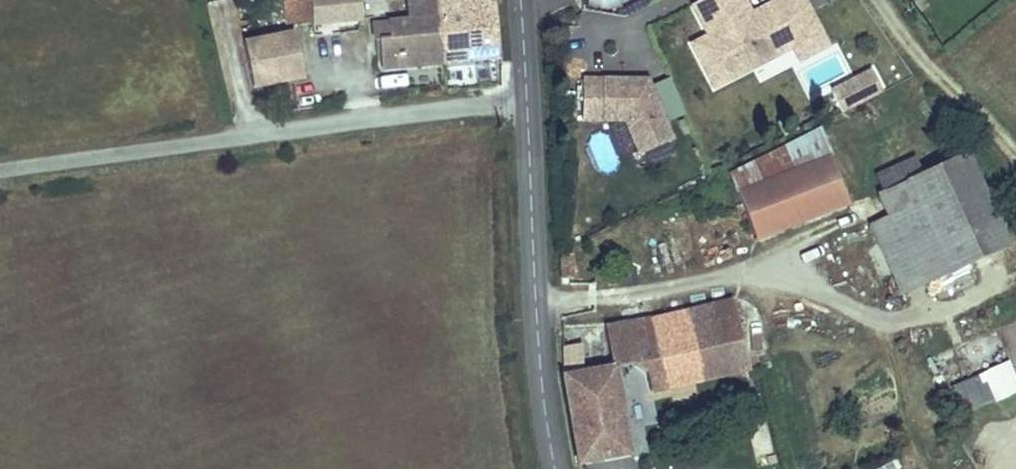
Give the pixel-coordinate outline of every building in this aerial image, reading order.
[(295,28),(320,25),(317,0),(291,0),(295,28)] [(320,25),(320,28),(368,22),(365,0),(317,0),(320,25)] [(444,0),(413,0),(415,21),(381,27),(386,55),(390,54),(392,68),(504,56),(501,17),(499,17),(497,0),(456,0),(444,1),(444,0)] [(796,46),(794,41),(819,29),(804,0),(782,0),(752,16),(743,20),(739,13),(748,9),(744,0),(701,0),(695,3),(708,29),(718,25),(721,32),(712,36),(696,45),(717,86),(796,46)] [(752,16),(748,9),(739,13),(743,20),(752,16)] [(721,32),(718,25),(708,29),(712,36),(721,32)] [(828,46),(819,29),(794,41),(796,46),(803,59),(828,46)] [(301,36),(249,50),(261,94),(313,80),(301,36)] [(845,114),(884,94),(873,73),(834,93),(845,114)] [(674,140),(651,85),(642,79),(584,79),(584,120),(626,121),(640,154),(674,140)] [(602,173),(622,164),(606,130),(587,138),(602,173)] [(821,139),(728,175),(736,195),(829,158),(821,139)] [(916,205),(867,227),(901,297),(1008,250),(964,156),(904,183),(916,205)] [(829,158),(736,195),(755,241),(847,204),(829,158)] [(607,329),(614,368),(633,364),(646,378),(649,377),(652,392),(745,370),(730,305),(656,321),(652,321),(607,329)] [(582,343),(564,347),(566,377),(570,407),(579,464),(628,456),(617,385),(614,368),(584,373),(582,343)] [(1015,391),(1015,375),(1010,358),(980,368),(991,399),(1015,391)] [(633,364),(614,368),(617,385),(646,378),(633,364)] [(897,456),(872,468),(903,468),(897,456)]
